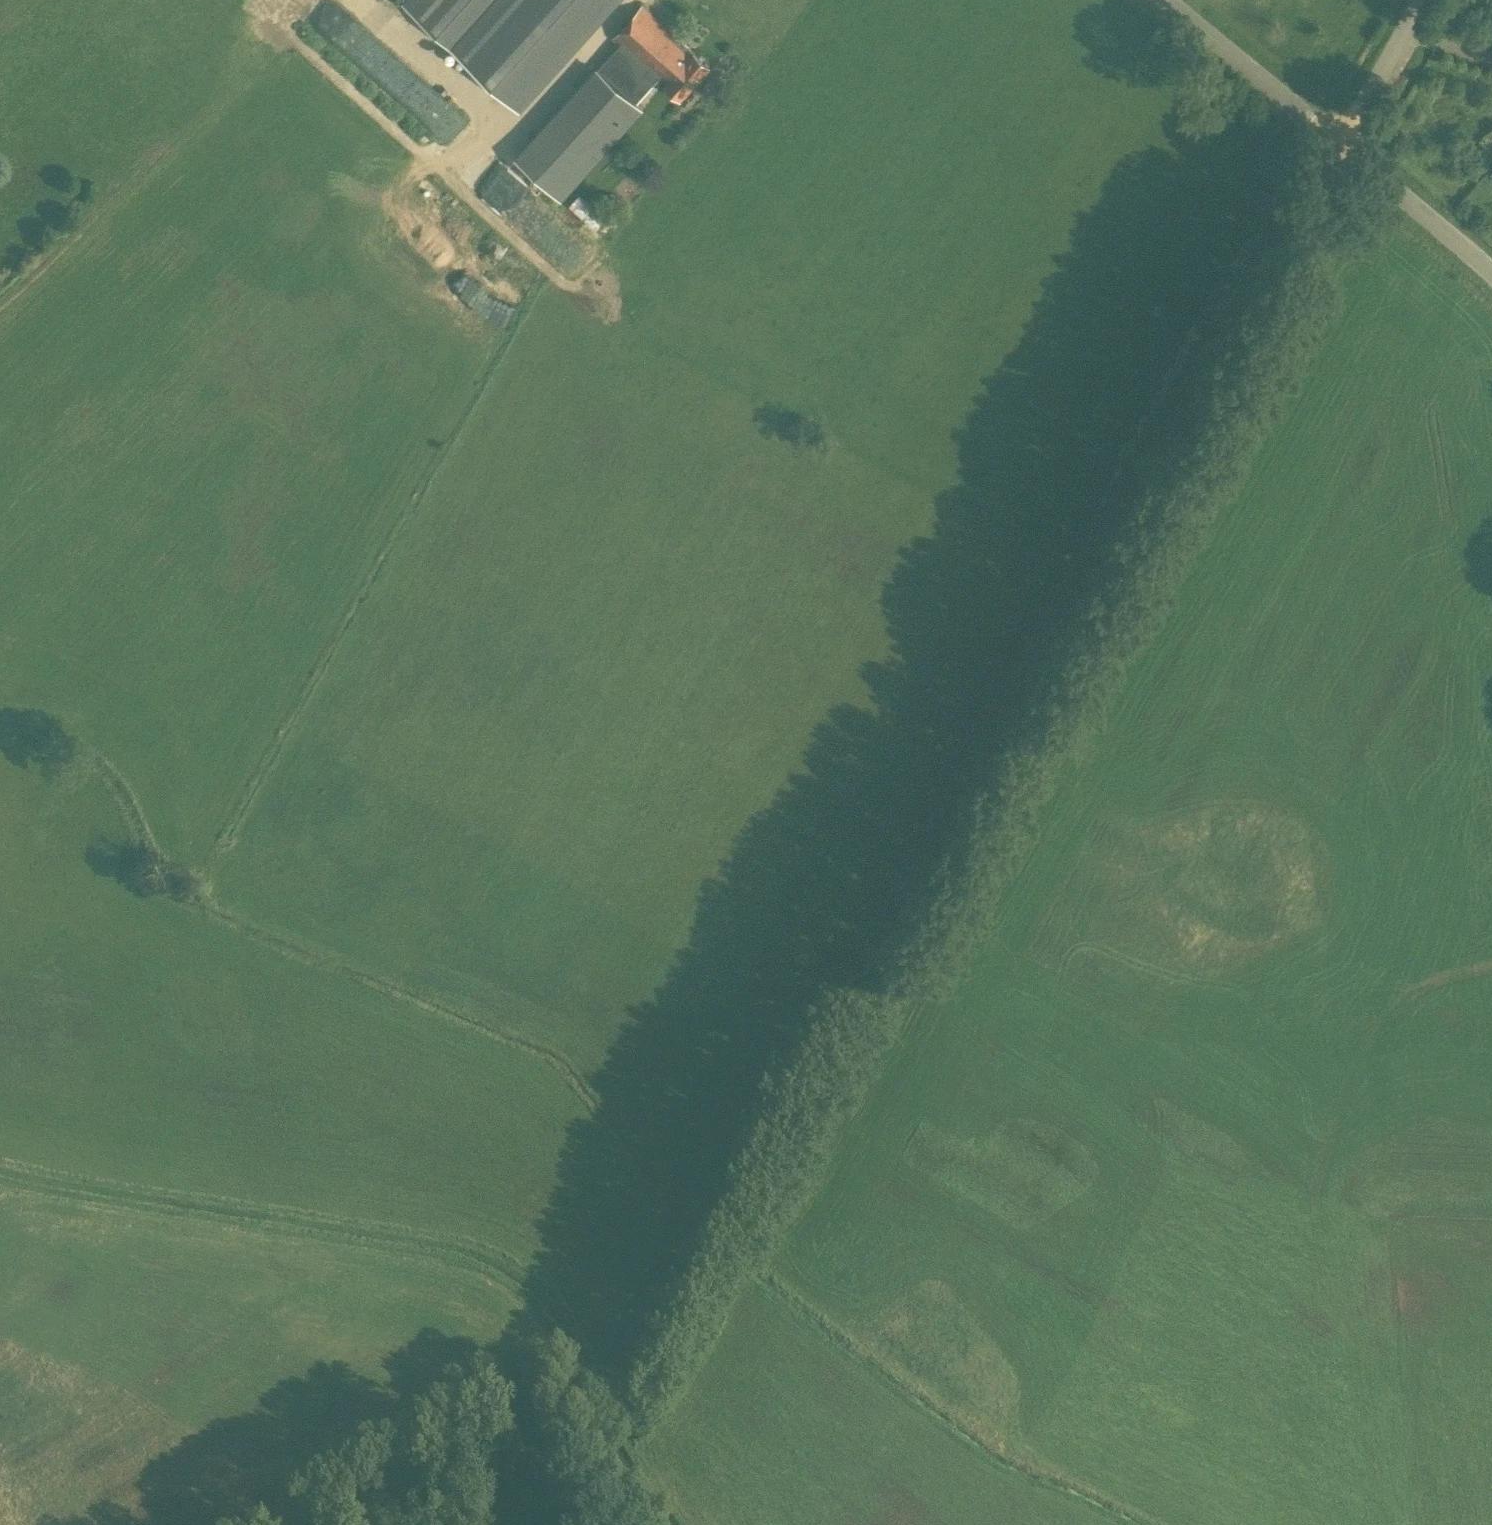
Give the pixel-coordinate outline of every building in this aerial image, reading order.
[(592,0),(402,0),(400,2),(466,61),(505,96),(592,0)] [(644,65),(645,66),(648,69),(644,73),(654,82),(658,78),(680,97),(709,65),(674,33),(643,5),(613,38),(620,43),(611,53),(629,68),(627,70),(634,76),(644,65)] [(643,108),(598,68),(571,99),(616,139),(643,108)] [(606,199),(617,207),(622,201),(611,192),(606,199)] [(488,273),(475,300),(511,319),(525,292),(488,273)]
